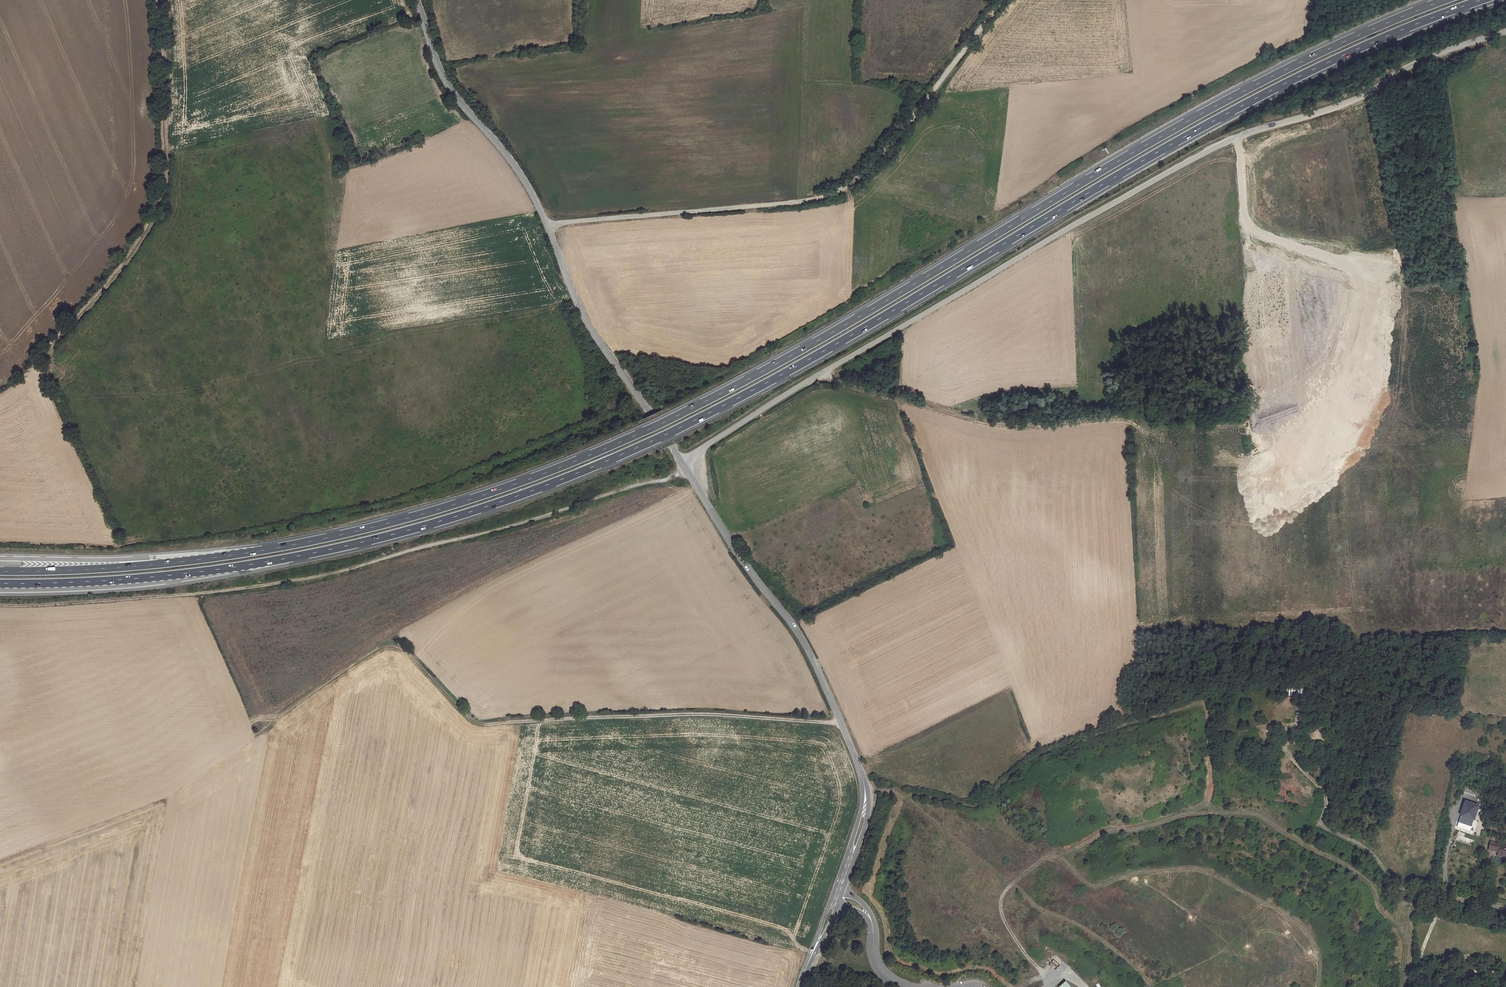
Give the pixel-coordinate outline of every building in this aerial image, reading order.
[(1484,793),(1466,787),(1464,791),(1483,798),(1484,793)] [(1478,806),(1465,801),(1458,822),(1471,827),(1478,806)] [(1489,842),(1487,850),(1497,852),(1496,855),(1505,858),(1505,846),(1489,842)]
